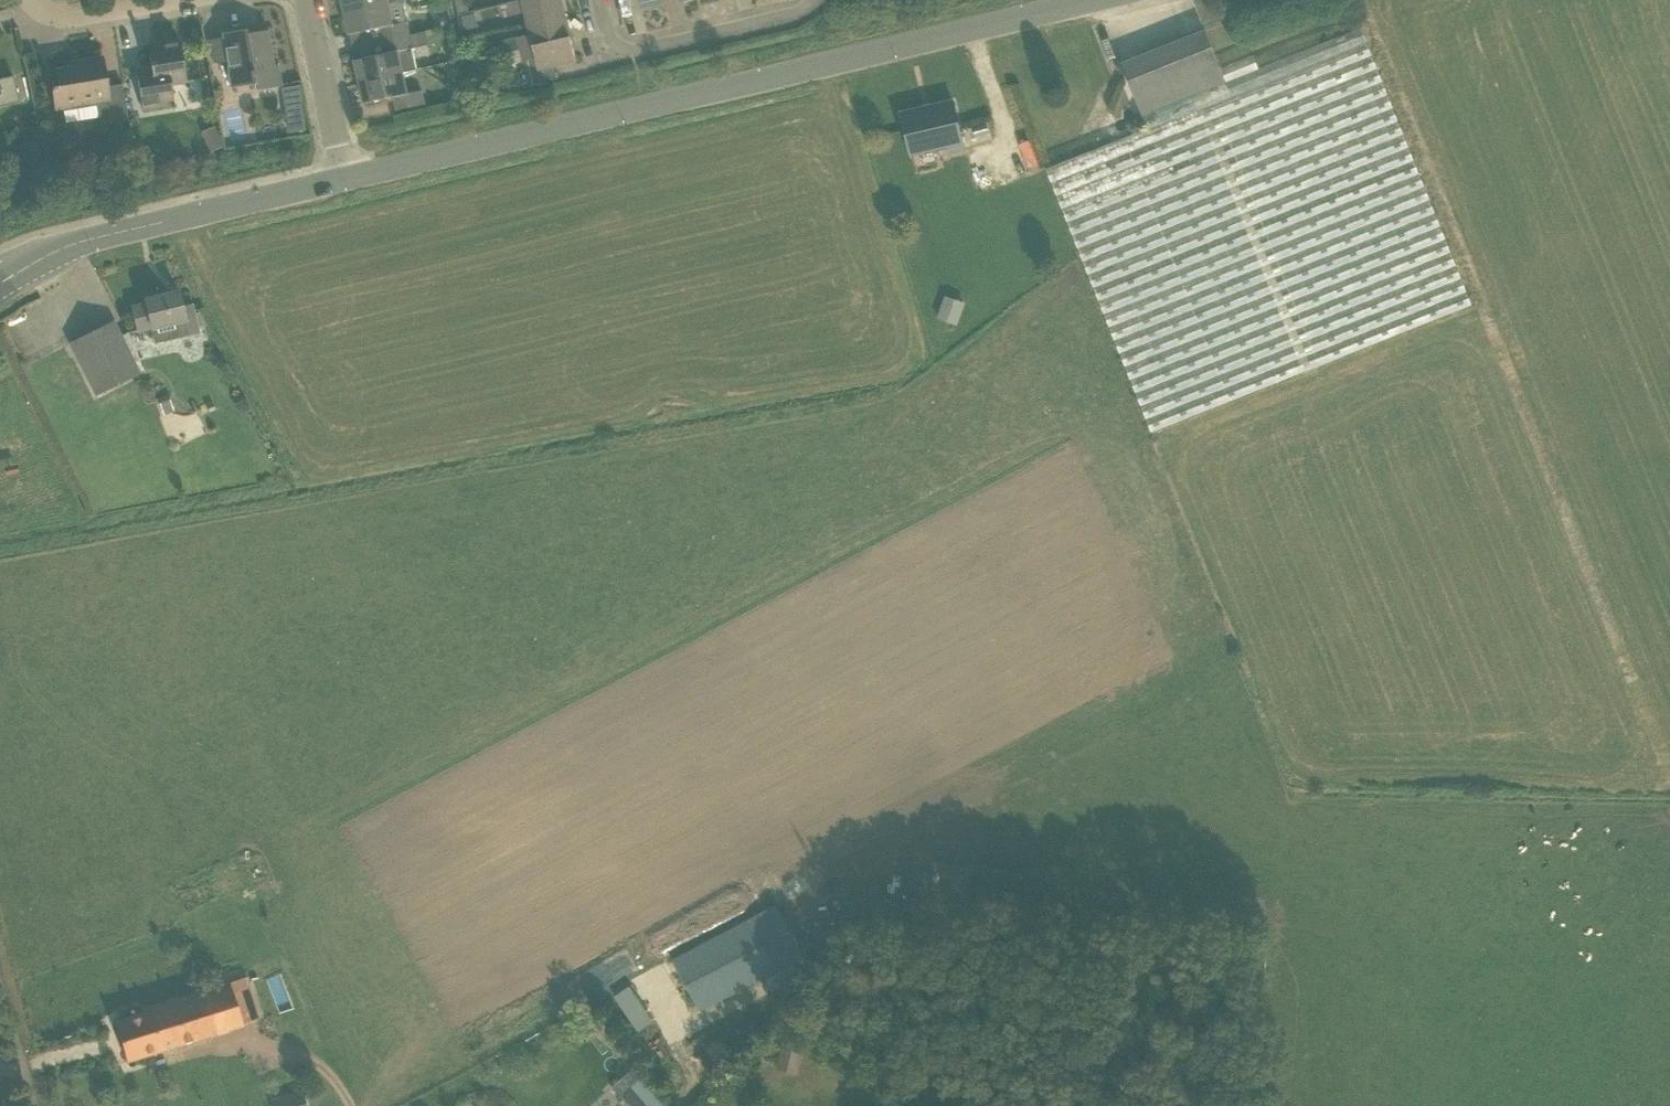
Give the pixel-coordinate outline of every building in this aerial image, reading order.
[(345,13),(390,3),(401,0),(343,0),(345,13)] [(350,34),(371,29),(380,27),(383,40),(411,34),(408,22),(407,22),(402,0),(390,3),(345,13),(350,34)] [(458,13),(469,11),(468,6),(472,0),(455,0),(458,13)] [(509,0),(512,16),(526,12),(528,23),(566,14),(563,0),(509,0)] [(644,10),(666,5),(665,0),(641,0),(644,10)] [(476,13),(462,16),(465,31),(479,27),(476,13)] [(566,14),(528,23),(531,34),(517,37),(520,49),(572,37),(574,37),(574,36),(572,36),(566,14)] [(451,24),(450,15),(441,17),(443,26),(451,24)] [(1122,64),(1148,129),(1047,169),(1152,432),(1472,305),(1367,41),(1361,26),(1259,68),(1254,55),(1221,68),(1206,30),(1122,64)] [(253,84),(254,90),(282,85),(279,65),(274,66),(268,29),(253,32),(253,35),(247,36),(246,28),(222,32),(231,87),(253,84)] [(386,53),(377,55),(356,60),(361,82),(406,72),(406,71),(418,69),(411,34),(383,40),(386,53)] [(523,61),(526,73),(577,61),(572,37),(520,49),(520,50),(512,52),(514,63),(523,61)] [(171,86),(186,83),(179,39),(148,44),(152,66),(135,69),(143,111),(175,105),(171,86)] [(107,86),(106,78),(102,57),(80,60),(81,65),(56,69),(59,85),(52,86),(56,110),(63,109),(65,123),(99,117),(100,123),(128,119),(122,84),(107,86)] [(447,65),(449,78),(462,75),(459,62),(447,65)] [(476,74),(474,63),(464,65),(466,75),(476,74)] [(425,104),(423,91),(410,93),(406,72),(361,82),(365,103),(395,96),(398,109),(425,104)] [(19,102),(13,75),(0,78),(0,106),(19,102)] [(902,113),(912,155),(935,150),(937,155),(948,152),(965,148),(954,101),(902,113)] [(306,123),(305,114),(286,118),(289,133),(307,129),(306,123)] [(976,137),(990,133),(987,124),(973,128),(976,137)] [(132,306),(138,330),(152,327),(154,337),(155,338),(157,340),(159,340),(162,340),(199,332),(192,304),(182,306),(178,290),(145,298),(146,303),(132,306)] [(958,325),(966,302),(946,295),(937,318),(958,325)] [(96,393),(138,372),(113,321),(71,343),(96,393)] [(173,409),(168,394),(158,398),(163,413),(173,409)] [(776,971),(749,920),(749,919),(672,959),(673,960),(699,1011),(776,971)] [(142,1009),(144,1014),(116,1022),(128,1060),(242,1024),(259,1019),(248,987),(232,992),(229,982),(142,1009)] [(634,984),(617,995),(640,1030),(657,1019),(634,984)] [(798,1075),(805,1046),(784,1041),(777,1069),(798,1075)] [(613,1086),(630,1105),(663,1105),(665,1105),(633,1068),(613,1086)] [(286,1105),(307,1105),(302,1090),(283,1096),(286,1105)]
